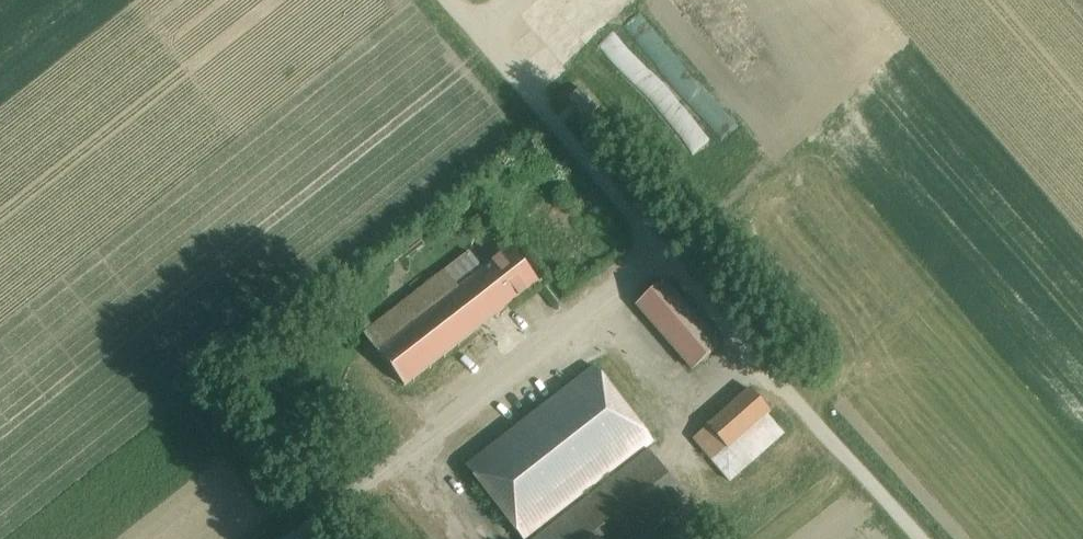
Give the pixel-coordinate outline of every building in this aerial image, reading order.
[(570,98),(578,108),(587,118),(598,109),(581,89),(570,98)] [(512,248),(485,270),(470,252),(445,271),(364,334),(405,386),(539,282),(512,248)] [(693,370),(721,346),(665,281),(637,305),(693,370)] [(690,505),(648,449),(654,443),(594,367),(466,466),(523,538),(646,538),(690,505)] [(751,389),(723,413),(694,439),(729,481),(783,433),(768,416),(771,413),(751,389)]
